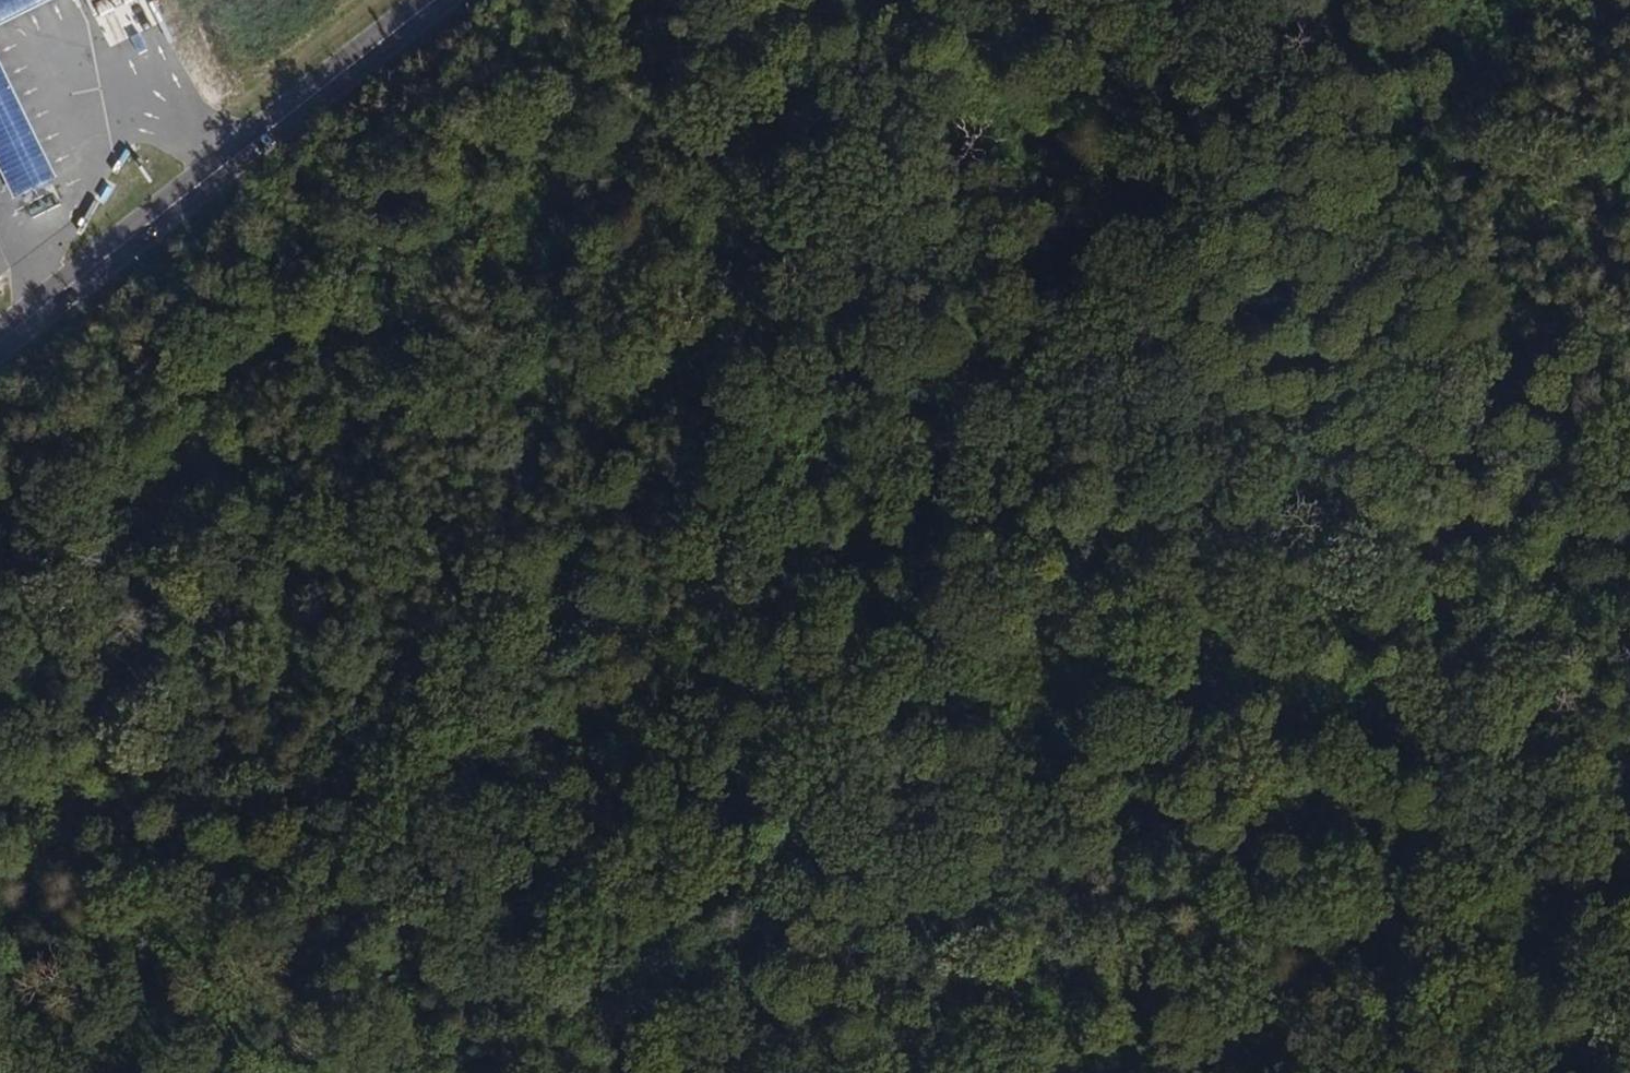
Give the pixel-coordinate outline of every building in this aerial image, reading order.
[(94,15),(133,0),(89,0),(94,15)]
